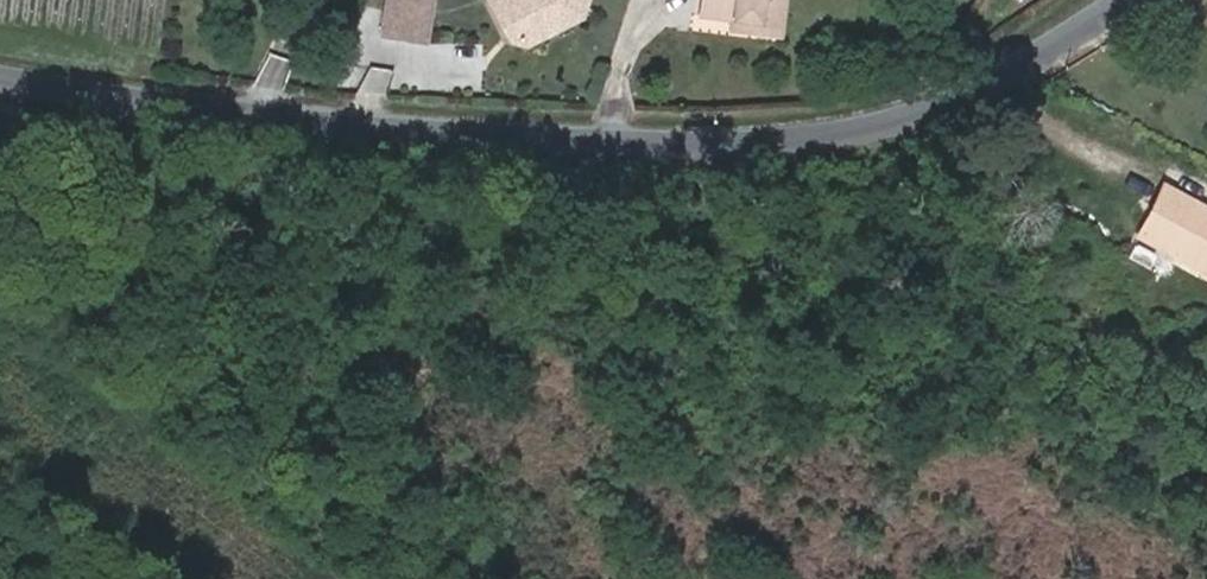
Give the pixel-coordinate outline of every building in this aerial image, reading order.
[(431,0),(386,0),(380,35),(423,43),(431,0)] [(585,0),(488,0),(508,40),(524,45),(579,17),(585,0)] [(699,15),(731,19),(742,20),(740,30),(778,35),(782,0),(701,0),(699,15)] [(740,30),(742,20),(731,19),(730,29),(740,30)] [(1165,186),(1138,236),(1206,274),(1206,209),(1165,186)]
